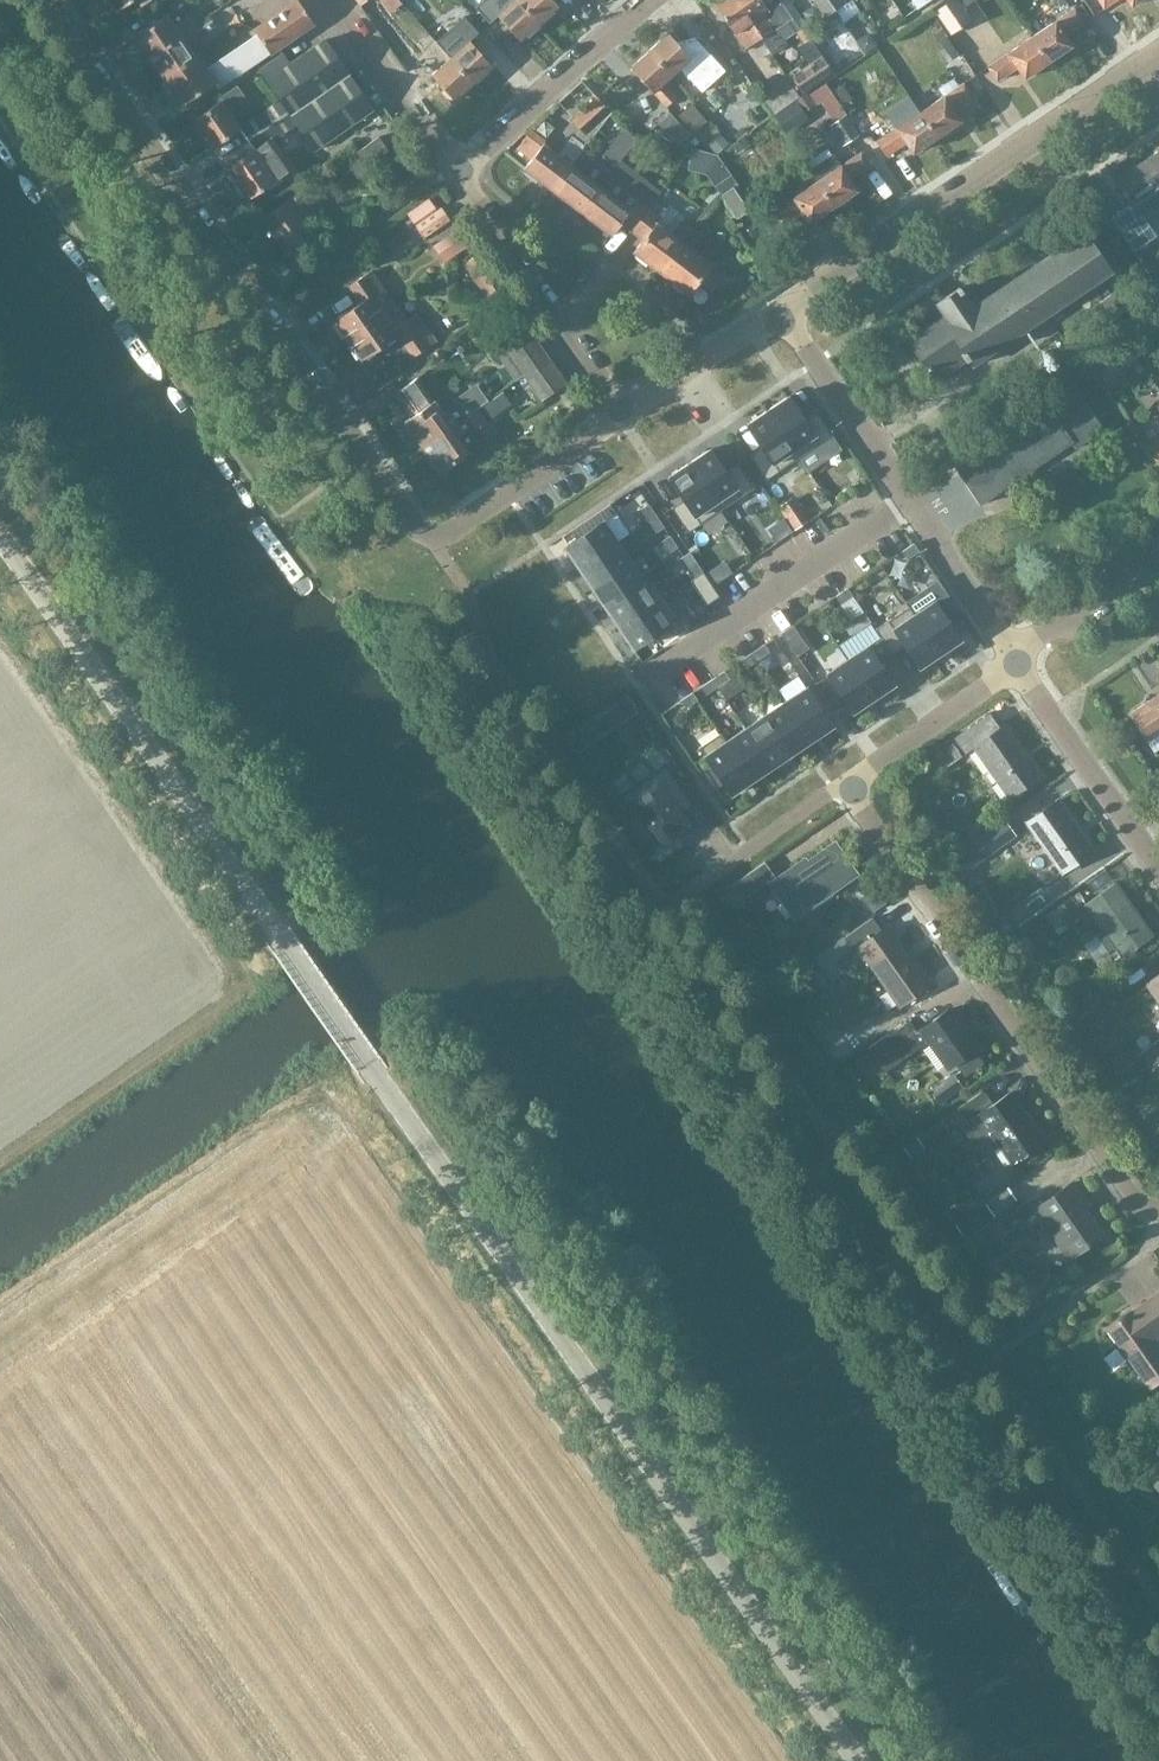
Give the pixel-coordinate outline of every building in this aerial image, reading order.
[(108,5),(112,3),(118,11),(134,0),(105,0),(108,5)] [(207,73),(213,82),(217,87),(311,22),(296,0),(254,29),(262,41),(258,44),(254,39),(207,73)] [(475,7),(489,22),(497,15),(519,38),(538,21),(520,0),(482,0),(475,7)] [(538,21),(556,4),(552,0),(520,0),(538,21)] [(738,0),(715,0),(713,1),(744,49),(762,37),(738,0)] [(762,37),(770,50),(784,41),(775,28),(791,18),(779,0),(738,0),(762,37)] [(836,10),(829,0),(813,0),(812,0),(824,18),(836,10)] [(836,10),(846,3),(844,0),(829,0),(836,10)] [(952,33),(970,20),(962,9),(956,0),(949,0),(935,11),(952,33)] [(962,9),(976,0),(956,0),(962,9)] [(135,36),(150,58),(181,36),(180,34),(173,25),(190,13),(182,2),(166,14),(135,36)] [(1031,37),(1048,62),(1072,46),(1064,35),(1083,22),(1074,8),(1031,37)] [(181,36),(150,58),(164,79),(196,57),(186,44),(202,33),(203,35),(216,25),(208,14),(180,34),(181,36)] [(452,26),(436,42),(448,55),(471,81),(490,63),(467,38),(476,30),(463,16),(454,25),(452,26)] [(803,28),(797,32),(804,44),(814,37),(807,26),(803,28)] [(856,40),(864,53),(877,45),(868,32),(856,40)] [(650,50),(672,75),(680,69),(701,92),(725,71),(695,38),(683,50),(668,33),(650,50)] [(1048,62),(1031,37),(988,67),(997,80),(1016,67),(1024,78),(1048,62)] [(289,64),(267,80),(315,148),(372,108),(324,39),(289,64)] [(417,59),(410,65),(424,81),(431,75),(452,98),(471,81),(448,55),(436,42),(427,49),(417,59)] [(672,75),(650,50),(631,67),(667,107),(677,98),(664,83),(672,75)] [(282,53),(260,70),(267,80),(289,64),(282,53)] [(789,77),(802,95),(834,73),(821,55),(789,77)] [(196,57),(164,79),(182,104),(213,82),(207,73),(196,57)] [(759,93),(774,114),(799,96),(784,75),(759,93)] [(964,83),(919,113),(936,137),(960,121),(953,110),(973,97),(964,83)] [(859,135),(859,134),(846,114),(826,84),(809,95),(815,104),(820,101),(833,122),(829,125),(842,146),(859,135)] [(240,128),(239,127),(228,111),(246,99),(237,86),(218,100),(220,102),(194,120),(213,147),(239,129),(240,128)] [(803,111),(815,104),(809,95),(809,94),(797,101),(803,111)] [(525,169),(553,191),(583,151),(586,147),(611,112),(596,96),(571,120),(579,128),(572,137),(558,156),(543,145),(525,169)] [(896,128),(876,142),(885,156),(905,143),(912,154),(936,137),(919,113),(908,96),(885,112),(896,128)] [(240,128),(239,129),(254,150),(228,169),(250,200),(294,169),(274,141),(296,125),(279,99),(239,127),(240,128)] [(794,102),(773,117),(784,132),(805,118),(794,102)] [(690,132),(671,111),(659,122),(678,143),(690,132)] [(623,130),(614,142),(627,152),(636,139),(623,130)] [(708,144),(717,154),(729,143),(720,133),(708,144)] [(355,151),(365,165),(387,150),(377,136),(355,151)] [(768,172),(745,139),(722,155),(745,188),(768,172)] [(1158,182),(1158,146),(1142,157),(1158,182)] [(694,149),(689,169),(706,173),(710,178),(724,163),(719,155),(694,149)] [(583,151),(553,191),(583,213),(612,174),(610,172),(583,151)] [(808,170),(816,182),(833,207),(857,191),(850,180),(870,166),(860,152),(840,166),(832,153),(808,170)] [(1110,217),(1134,250),(1155,237),(1143,218),(1158,207),(1158,182),(1142,157),(1111,178),(1129,205),(1110,217)] [(612,174),(583,213),(612,236),(621,223),(632,231),(662,191),(622,161),(612,174)] [(419,167),(409,175),(414,182),(424,175),(419,167)] [(833,207),(816,182),(773,211),(782,226),(802,212),(810,223),(833,207)] [(720,195),(737,219),(749,211),(733,187),(720,195)] [(263,218),(288,254),(314,236),(303,220),(313,214),(299,193),(263,218)] [(634,252),(660,273),(693,229),(682,220),(684,217),(670,205),(667,209),(655,201),(649,209),(632,231),(643,240),(634,252)] [(427,202),(407,216),(423,238),(448,221),(439,209),(435,212),(427,202)] [(439,239),(452,257),(474,241),(462,224),(439,239)] [(693,229),(660,273),(688,294),(698,282),(710,290),(722,274),(690,249),(699,236),(700,234),(693,229)] [(970,365),(1110,270),(1083,230),(972,305),(959,286),(936,301),(944,314),(905,341),(932,380),(965,357),(970,365)] [(333,319),(349,340),(397,307),(382,286),(370,270),(349,285),(360,300),(333,319)] [(479,282),(493,301),(506,292),(492,273),(479,282)] [(1121,286),(1091,308),(1101,323),(1131,301),(1121,286)] [(397,307),(349,340),(361,358),(397,333),(413,356),(436,341),(417,312),(406,320),(397,307)] [(1149,325),(1134,335),(1141,347),(1156,337),(1149,325)] [(514,362),(538,345),(529,332),(505,349),(514,362)] [(1127,340),(1093,363),(1097,368),(1104,380),(1108,385),(1122,375),(1119,370),(1139,357),(1131,346),(1127,340)] [(1021,359),(1025,346),(1009,341),(1005,353),(1021,359)] [(523,374),(547,358),(538,345),(514,362),(523,374)] [(557,371),(547,358),(523,374),(532,388),(557,371)] [(566,384),(557,371),(532,388),(541,401),(566,384)] [(417,377),(394,393),(411,417),(404,422),(421,448),(477,409),(487,402),(476,385),(452,402),(454,405),(442,414),(433,401),(417,377)] [(767,410),(799,457),(832,435),(815,410),(803,418),(788,396),(767,410)] [(1068,397),(945,466),(963,498),(1086,429),(1068,397)] [(477,409),(421,448),(438,472),(468,451),(482,441),(476,431),(487,423),(477,409)] [(766,479),(799,457),(767,410),(746,424),(761,446),(749,455),(766,479)] [(958,421),(932,439),(940,451),(966,433),(958,421)] [(689,463),(721,510),(754,488),(737,463),(725,471),(710,449),(689,463)] [(688,532),(721,510),(689,463),(668,477),(683,499),(671,507),(688,532)] [(640,509),(648,520),(656,515),(648,503),(640,509)] [(610,504),(562,536),(568,544),(564,547),(578,567),(617,541),(604,522),(616,514),(610,504)] [(800,509),(784,520),(791,530),(807,520),(800,509)] [(656,515),(648,520),(656,532),(664,527),(656,515)] [(677,547),(669,535),(662,541),(669,552),(677,547)] [(617,541),(578,567),(591,587),(631,561),(617,541)] [(907,559),(919,551),(913,543),(902,551),(907,559)] [(690,552),(682,558),(694,576),(702,571),(690,552)] [(591,587),(605,607),(644,581),(644,580),(631,561),(591,587)] [(702,571),(694,576),(695,577),(690,580),(706,605),(719,596),(702,571)] [(618,628),(665,596),(652,575),(644,580),(644,581),(605,607),(618,628)] [(926,589),(905,603),(908,606),(913,614),(940,654),(961,640),(950,625),(963,616),(958,609),(939,580),(926,589)] [(847,588),(835,596),(841,604),(852,596),(847,588)] [(665,596),(618,628),(633,649),(656,633),(665,647),(690,631),(665,596)] [(940,654),(913,614),(908,606),(875,629),(892,653),(904,645),(919,668),(940,654)] [(871,622),(837,645),(847,659),(873,698),(894,684),(879,662),(892,653),(875,629),(871,622)] [(798,633),(792,625),(781,633),(786,641),(798,633)] [(752,652),(758,659),(769,652),(764,644),(752,652)] [(746,668),(758,659),(752,652),(740,660),(746,668)] [(852,712),(873,698),(847,659),(826,673),(841,696),(851,711),(852,712)] [(712,679),(717,687),(729,679),(724,671),(712,679)] [(798,675),(777,689),(785,700),(812,740),(833,726),(806,687),(798,675)] [(706,694),(717,687),(712,679),(700,686),(706,694)] [(698,700),(692,692),(680,700),(686,708),(698,700)] [(841,696),(829,704),(839,719),(851,711),(841,696)] [(1129,713),(1147,739),(1155,751),(1158,748),(1158,706),(1153,697),(1129,713)] [(765,714),(792,753),(812,740),(785,700),(765,714)] [(987,712),(952,737),(964,754),(975,746),(1009,795),(1038,774),(1003,723),(998,727),(987,712)] [(771,767),(792,753),(765,714),(745,728),(771,767)] [(745,728),(725,741),(752,780),(771,767),(745,728)] [(752,780),(725,741),(720,733),(699,747),(712,767),(708,770),(719,785),(723,783),(731,794),(752,780)] [(932,756),(941,769),(960,756),(951,744),(932,756)] [(666,769),(627,796),(641,816),(637,819),(647,835),(651,832),(659,843),(675,832),(674,829),(684,823),(677,812),(689,804),(666,769)] [(1026,820),(1062,871),(1092,850),(1056,799),(1026,820)] [(1002,819),(965,845),(977,862),(1013,835),(1002,819)] [(764,862),(731,885),(739,896),(742,900),(769,881),(794,916),(843,882),(839,875),(846,870),(840,862),(847,858),(834,839),(832,841),(804,860),(802,857),(774,876),(764,862)] [(1114,883),(1085,904),(1103,929),(1095,935),(1107,952),(1115,947),(1121,955),(1150,935),(1114,883)] [(1057,906),(1045,915),(1055,929),(1067,920),(1057,906)] [(872,918),(845,936),(853,947),(854,950),(858,947),(897,1003),(930,981),(918,963),(915,966),(886,925),(879,930),(872,918)] [(1082,955),(1093,947),(1079,930),(1068,938),(1082,955)] [(815,957),(831,981),(845,972),(836,959),(853,947),(845,936),(815,957)] [(1146,981),(1158,999),(1150,1005),(1158,1018),(1158,972),(1146,981)] [(886,1035),(867,1049),(883,1071),(902,1058),(926,1041),(945,1068),(953,1063),(962,1076),(980,1064),(971,1051),(955,1028),(960,1024),(949,1008),(914,1032),(906,1021),(886,1035)] [(1150,1069),(1158,1063),(1158,1038),(1138,1053),(1150,1069)] [(944,1083),(930,1093),(939,1105),(963,1088),(952,1073),(942,1081),(944,1083)] [(977,1114),(1011,1164),(1042,1142),(1008,1093),(992,1104),(982,1090),(957,1108),(966,1122),(977,1114)] [(922,1152),(915,1141),(905,1148),(911,1158),(922,1152)] [(1057,1242),(1068,1258),(1101,1235),(1079,1204),(1083,1201),(1071,1184),(1034,1209),(1043,1223),(1047,1220),(1061,1240),(1057,1242)] [(987,1201),(1006,1229),(1027,1214),(1007,1186),(987,1201)] [(955,1224),(965,1239),(995,1216),(985,1202),(955,1224)] [(1154,1341),(1158,1337),(1158,1297),(1136,1313),(1135,1312),(1110,1329),(1151,1389),(1158,1384),(1158,1348),(1154,1341)] [(1142,1474),(1148,1482),(1158,1474),(1158,1466),(1157,1463),(1142,1474)]
